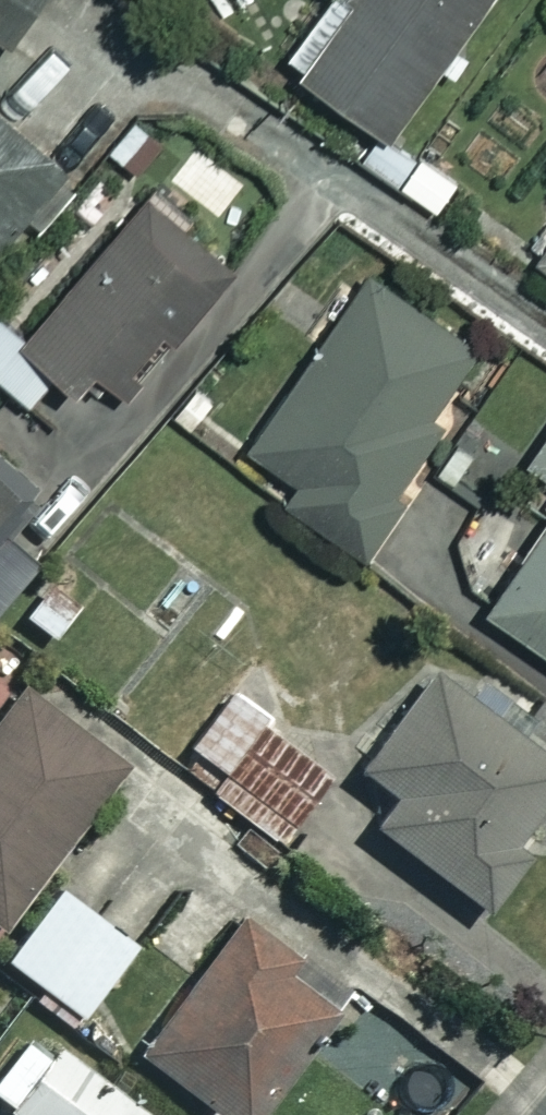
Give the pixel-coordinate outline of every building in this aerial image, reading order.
[(0,46),(37,0),(0,0),(0,46)] [(296,80),(385,137),(472,0),(346,0),(296,80)] [(55,163),(0,119),(0,230),(55,163)] [(23,408),(53,376),(100,413),(216,260),(134,197),(25,341),(0,318),(0,387),(23,408)] [(533,260),(545,270),(545,242),(533,260)] [(473,353),(373,275),(243,441),(290,478),(271,503),(346,562),(398,496),(387,487),(430,432),(418,423),(473,353)] [(523,458),(545,475),(545,427),(523,458)] [(28,479),(0,458),(0,516),(28,479)] [(474,603),(545,657),(545,506),(474,603)] [(424,676),(352,775),(387,800),(365,831),(470,907),(545,803),(545,765),(424,676)] [(27,679),(0,712),(0,917),(128,761),(27,679)] [(328,768),(237,693),(186,756),(277,830),(328,768)] [(52,890),(0,959),(0,963),(71,1018),(126,946),(52,890)] [(203,1114),(242,1114),(312,1024),(326,1035),(354,999),(240,911),(128,1056),(203,1114)] [(25,1030),(0,1063),(0,1110),(6,1114),(137,1114),(25,1030)]
